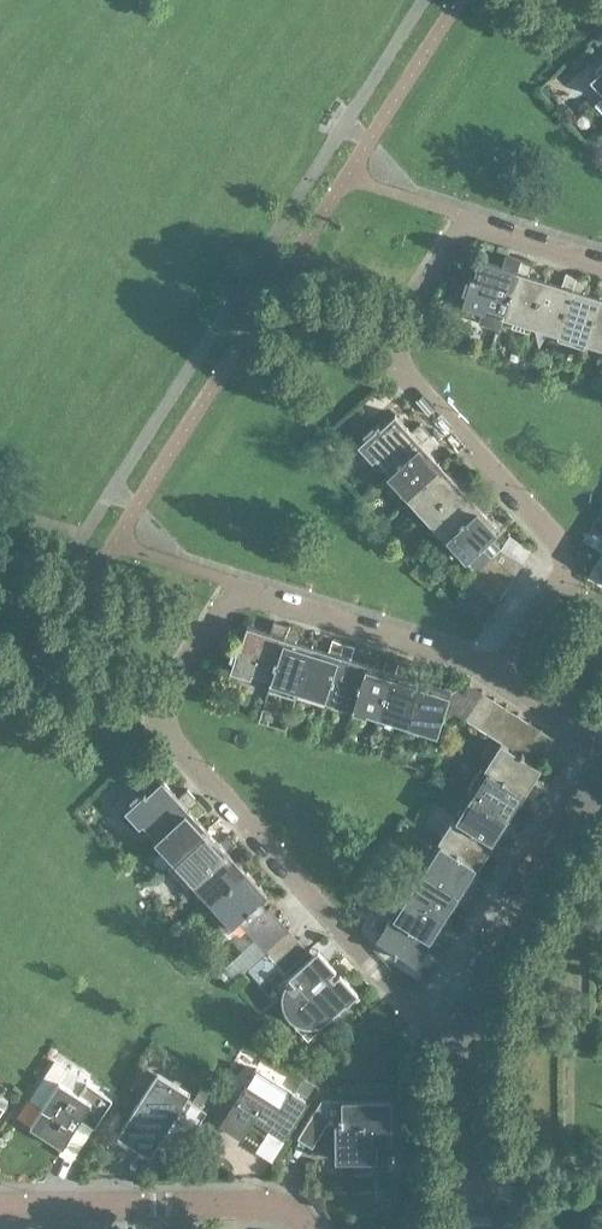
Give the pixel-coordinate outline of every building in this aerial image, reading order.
[(601,89),(601,67),(591,77),(601,89)] [(503,310),(520,258),(507,254),(502,268),(498,267),(499,264),(480,258),(475,276),(469,275),(468,278),(471,279),(464,303),(485,310),(486,305),(503,310)] [(533,320),(544,283),(546,278),(529,273),(533,262),(520,258),(503,310),(533,320)] [(560,328),(576,277),(566,272),(562,284),(546,278),(544,283),(533,320),(560,328)] [(588,337),(599,300),(601,296),(584,291),(588,279),(576,277),(560,328),(588,337)] [(601,296),(599,300),(588,337),(601,341),(601,296)] [(390,471),(431,433),(421,422),(409,432),(406,429),(409,427),(396,412),(381,426),(377,421),(374,423),(377,426),(358,443),(373,459),(377,456),(390,471)] [(442,463),(430,450),(439,442),(431,433),(390,471),(410,492),(442,463)] [(429,513),(469,477),(462,467),(453,475),(442,463),(410,492),(429,513)] [(449,535),(481,505),(469,492),(478,484),(469,477),(429,513),(449,535)] [(491,536),(501,527),(481,505),(449,535),(469,556),(474,551),(491,536)] [(485,562),(488,557),(497,542),(491,536),(474,551),(484,562),(485,562)] [(520,560),(504,549),(497,542),(488,557),(512,572),(520,560)] [(512,572),(488,557),(485,562),(484,562),(480,568),(505,584),(512,572)] [(505,584),(480,568),(472,580),(497,596),(505,584)] [(497,596),(472,580),(465,592),(489,608),(497,596)] [(270,676),(287,624),(274,620),(270,634),(265,633),(266,630),(248,624),(242,642),(236,641),(235,644),(238,645),(231,669),(252,676),(253,671),(270,676)] [(300,686),(311,649),(313,644),(296,639),(300,628),(287,624),(270,676),(300,686)] [(327,695),(344,643),(333,638),(329,650),(313,644),(311,649),(300,686),(327,695)] [(355,703),(366,667),(368,662),(351,657),(355,645),(344,643),(327,695),(355,703)] [(382,712),(399,661),(388,656),(384,667),(368,662),(366,667),(355,703),(382,712)] [(410,721),(422,684),(423,680),(406,674),(410,663),(399,661),(382,712),(410,721)] [(443,713),(451,688),(440,684),(440,685),(423,680),(422,684),(410,721),(439,730),(444,713),(443,713)] [(465,718),(480,694),(467,686),(463,691),(464,692),(457,704),(454,712),(456,712),(465,718)] [(457,704),(464,692),(463,691),(451,688),(443,713),(444,713),(447,714),(448,710),(454,712),(457,704)] [(477,725),(492,701),(480,694),(465,718),(477,725)] [(489,733),(504,709),(492,701),(477,725),(489,733)] [(501,740),(516,716),(504,709),(489,733),(501,740)] [(513,748),(528,724),(516,716),(501,740),(505,743),(513,748)] [(525,756),(540,732),(528,724),(513,748),(525,756)] [(537,764),(552,739),(540,732),(525,756),(537,764)] [(525,756),(513,748),(505,743),(490,768),(535,797),(543,788),(532,782),(542,766),(537,764),(525,756)] [(535,797),(490,768),(474,793),(511,816),(520,801),(530,808),(535,797)] [(157,836),(198,799),(188,787),(176,798),(173,795),(176,792),(163,778),(148,791),(144,786),(142,789),(144,792),(126,809),(140,825),(144,821),(157,836)] [(501,831),(511,816),(474,793),(459,817),(504,846),(511,837),(501,831)] [(209,828),(197,815),(206,807),(198,799),(157,836),(177,857),(209,828)] [(504,846),(459,817),(443,841),(480,865),(489,850),(499,857),(504,846)] [(196,879),(236,842),(229,833),(220,841),(209,828),(177,857),(196,879)] [(470,879),(480,865),(443,841),(428,866),(473,895),(480,886),(470,879)] [(216,900),(248,871),(236,858),(245,850),(236,842),(196,879),(216,900)] [(473,895),(428,866),(412,890),(449,914),(458,899),(468,905),(473,895)] [(260,900),(263,897),(268,893),(248,871),(216,900),(236,922),(238,920),(245,928),(250,924),(267,909),(260,900)] [(439,928),(449,914),(412,890),(397,915),(442,944),(449,935),(439,928)] [(255,939),(277,919),(267,909),(250,924),(245,928),(255,939)] [(442,944),(397,915),(381,940),(395,949),(393,952),(396,954),(398,951),(417,963),(427,948),(437,954),(442,944)] [(265,949),(286,930),(277,919),(255,939),(265,949)] [(274,960),(296,940),(286,930),(265,949),(274,960)] [(285,971),(306,952),(296,940),(274,960),(285,971)] [(347,1003),(359,992),(340,973),(335,978),(314,955),(313,954),(287,977),(291,983),(291,984),(288,989),(287,995),(288,1001),(290,1008),(285,1013),(308,1038),(331,1018),(329,1016),(345,1002),(347,1003)] [(95,1126),(112,1098),(54,1061),(30,1099),(42,1107),(31,1124),(64,1145),(81,1119),(82,1120),(83,1119),(95,1126)] [(185,1144),(208,1109),(188,1096),(191,1090),(159,1070),(118,1133),(151,1153),(165,1131),(185,1144)] [(285,1133),(306,1099),(275,1079),(265,1094),(247,1083),(223,1120),(242,1132),(248,1122),(266,1134),(272,1125),(285,1133)] [(8,1100),(0,1094),(0,1113),(8,1100)] [(392,1140),(392,1098),(343,1098),(343,1115),(331,1115),(317,1106),(298,1136),(313,1146),(328,1123),(336,1123),(336,1159),(378,1159),(377,1140),(392,1140)]
